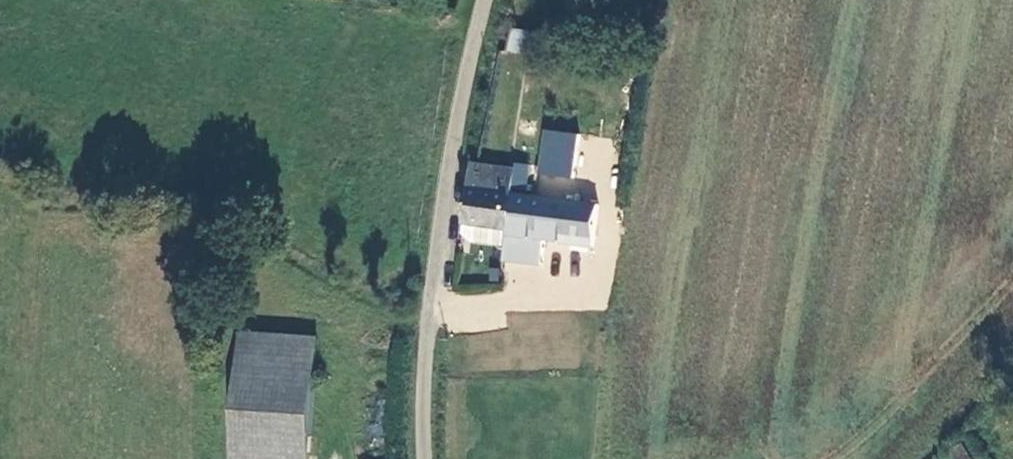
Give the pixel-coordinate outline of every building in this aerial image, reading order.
[(553,48),(553,28),(512,28),(512,49),(553,48)] [(544,130),(538,174),(564,177),(569,133),(544,130)] [(589,237),(594,203),(515,191),(519,164),(478,157),(467,219),(509,225),(589,237)] [(506,246),(509,225),(467,219),(466,226),(475,241),(506,246)] [(240,332),(234,434),(309,438),(315,336),(240,332)] [(309,438),(234,434),(233,458),(308,458),(309,438)] [(962,443),(949,449),(953,458),(969,458),(962,443)]
